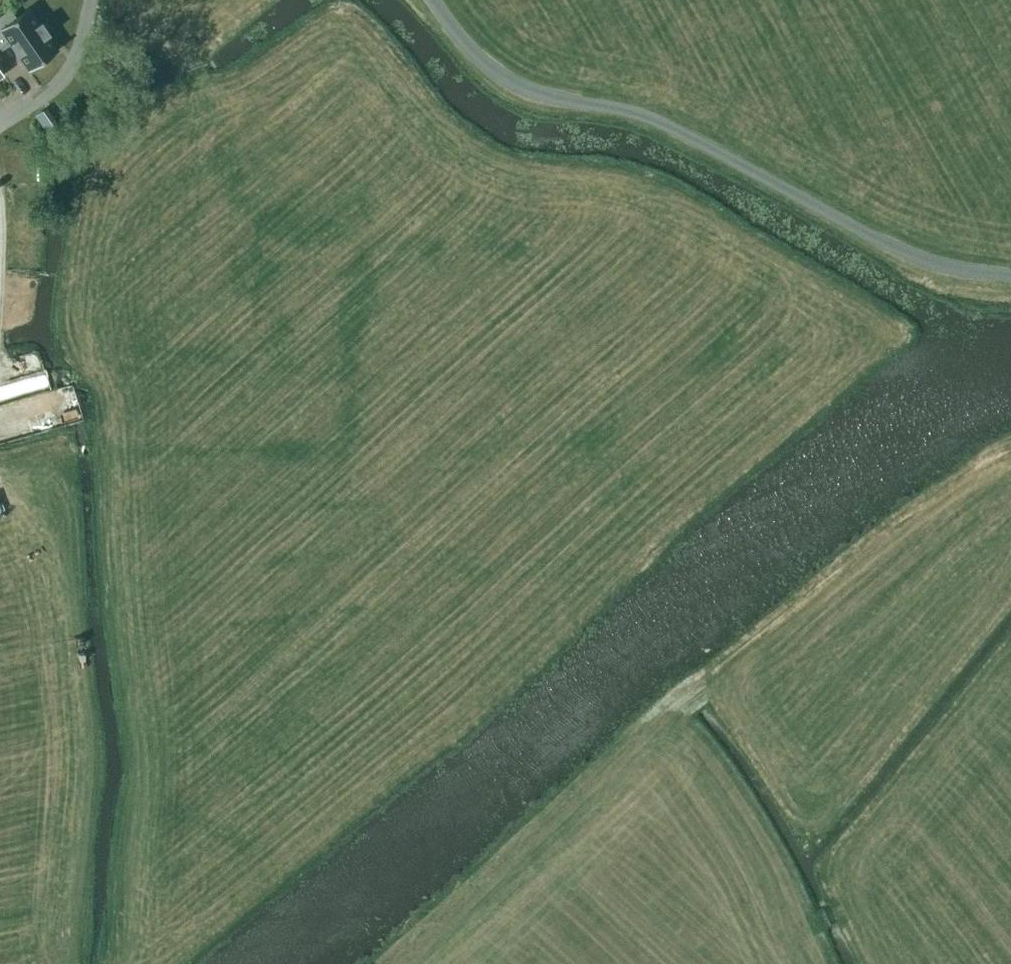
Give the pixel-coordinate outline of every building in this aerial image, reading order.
[(10,44),(29,70),(58,50),(47,35),(49,34),(41,23),(40,24),(29,8),(16,17),(10,9),(0,16),(0,51),(10,44)]
